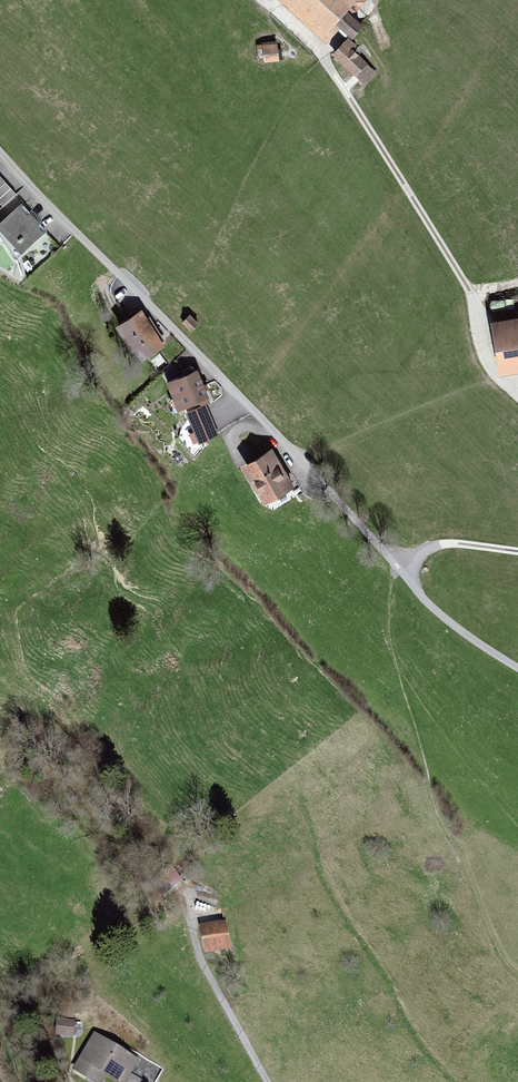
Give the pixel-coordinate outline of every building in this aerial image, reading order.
[(285,1),(329,41),(364,2),(362,0),(285,0),(285,1)] [(351,43),(336,57),(366,89),(377,79),(355,56),(360,52),(351,43)] [(279,48),(260,49),(260,66),(279,65),(279,48)] [(2,206),(16,194),(0,175),(0,203),(2,206)] [(21,210),(0,230),(0,238),(22,261),(47,237),(21,210)] [(142,306),(116,322),(138,357),(164,340),(142,306)] [(190,313),(182,319),(191,330),(199,324),(190,313)] [(493,329),(501,380),(517,377),(517,325),(493,329)] [(197,365),(166,379),(178,407),(183,405),(199,440),(220,431),(206,398),(211,396),(197,365)] [(272,444),(240,462),(262,500),(294,482),(272,444)] [(226,921),(200,927),(206,956),(232,950),(226,921)] [(70,1022),(59,1021),(57,1032),(68,1034),(70,1022)] [(95,1036),(76,1069),(88,1076),(94,1066),(122,1081),(123,1081),(128,1073),(143,1081),(156,1081),(164,1068),(130,1048),(126,1055),(95,1036)]
